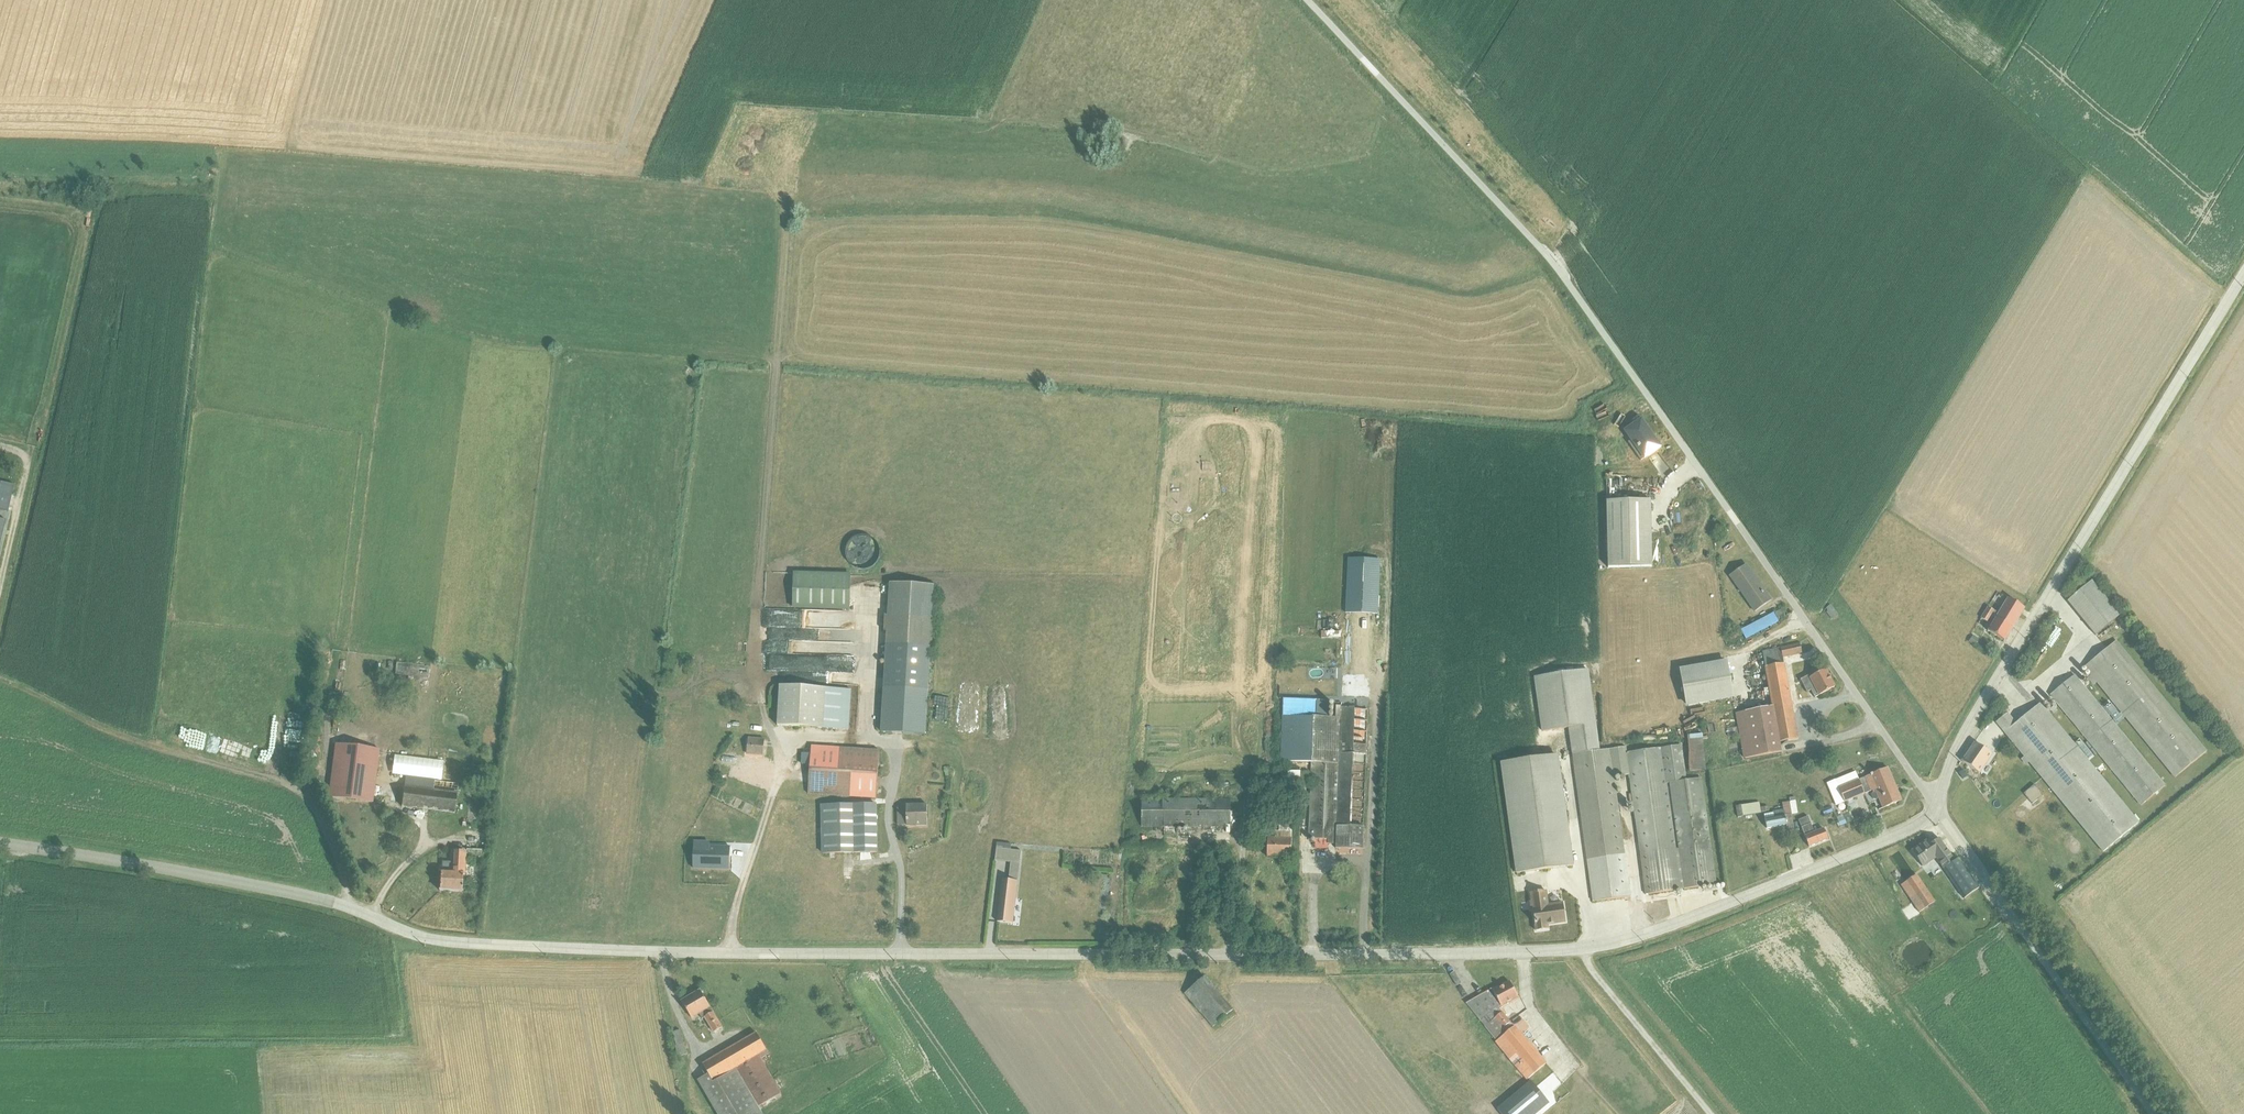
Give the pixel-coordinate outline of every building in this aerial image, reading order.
[(1642,461),(1664,447),(1643,415),(1624,427),(1632,439),(1629,441),(1642,461)] [(0,483),(0,510),(8,512),(14,485),(0,482),(0,483)] [(1608,498),(1608,568),(1654,567),(1653,498),(1608,498)] [(1730,553),(1736,549),(1730,540),(1724,544),(1730,553)] [(1774,595),(1751,563),(1735,575),(1758,607),(1774,595)] [(853,573),(795,571),(794,610),(851,612),(853,573)] [(2094,581),(2068,600),(2095,636),(2121,617),(2094,581)] [(1988,635),(2001,643),(2021,610),(2008,602),(1988,635)] [(1830,605),(1824,611),(1831,620),(1838,614),(1830,605)] [(1991,623),(1997,611),(1987,606),(1982,619),(1991,623)] [(1776,612),(1742,629),(1747,639),(1781,622),(1776,612)] [(811,616),(798,616),(798,628),(850,630),(850,614),(812,613),(811,616)] [(776,630),(769,629),(768,639),(782,640),(783,618),(776,618),(776,630)] [(927,733),(928,705),(928,624),(888,622),(884,731),(927,733)] [(1973,631),(1977,638),(1985,634),(1981,626),(1973,631)] [(2202,756),(2115,648),(2085,672),(2173,780),(2202,756)] [(1798,742),(1786,664),(1801,661),(1799,650),(1762,655),(1769,705),(1738,709),(1739,713),(1747,765),(1785,759),(1783,745),(1798,742)] [(1731,660),(1683,666),(1688,705),(1736,699),(1731,660)] [(430,666),(397,662),(395,675),(428,678),(430,666)] [(1352,670),(1369,669),(1368,662),(1351,663),(1352,670)] [(1586,669),(1531,677),(1539,732),(1566,728),(1570,758),(1599,754),(1586,669)] [(1839,691),(1830,674),(1816,681),(1824,698),(1839,691)] [(2160,790),(2073,683),(2052,699),(2139,807),(2160,790)] [(792,692),(791,728),(851,729),(852,694),(792,692)] [(1360,851),(1365,710),(1336,709),(1336,720),(1280,718),(1278,763),(1308,764),(1308,777),(1279,776),(1278,788),(1305,789),(1303,843),(1333,844),(1333,850),(1360,851)] [(2136,827),(2041,709),(2019,727),(2114,845),(2136,827)] [(753,741),(752,754),(768,755),(768,742),(753,741)] [(1994,753),(1981,743),(1967,763),(1980,772),(1994,753)] [(336,744),(329,797),(373,803),(380,749),(336,744)] [(1645,895),(1713,886),(1699,781),(1685,783),(1681,748),(1624,755),(1624,747),(1599,754),(1570,758),(1566,758),(1580,861),(1622,855),(1612,781),(1629,778),(1645,895)] [(816,794),(882,795),(883,750),(817,749),(816,794)] [(802,765),(810,765),(811,753),(802,752),(802,765)] [(765,777),(766,756),(734,754),(732,775),(765,777)] [(423,759),(409,757),(408,763),(422,765),(423,759)] [(1561,757),(1500,768),(1518,879),(1578,871),(1561,757)] [(1697,758),(1696,769),(1705,770),(1706,759),(1697,758)] [(1892,773),(1832,797),(1836,808),(1877,792),(1886,813),(1905,806),(1892,773)] [(402,807),(454,814),(459,783),(435,780),(433,789),(405,785),(402,807)] [(2031,803),(2043,794),(2035,784),(2023,793),(2031,803)] [(1139,794),(1139,826),(1235,824),(1235,793),(1139,794)] [(1760,802),(1736,805),(1738,817),(1761,814),(1760,802)] [(2021,806),(2015,809),(2021,818),(2026,815),(2021,806)] [(828,808),(827,854),(879,855),(880,810),(828,808)] [(927,828),(928,810),(904,809),(904,827),(927,828)] [(1794,833),(1793,810),(1782,810),(1782,818),(1767,818),(1767,828),(1785,828),(1785,833),(1794,833)] [(1804,833),(1814,830),(1810,816),(1799,819),(1804,833)] [(1972,880),(1933,830),(1916,844),(1955,893),(1972,880)] [(1263,847),(1263,861),(1288,861),(1288,832),(1276,832),(1276,847),(1263,847)] [(1808,840),(1812,852),(1832,845),(1828,833),(1808,840)] [(997,845),(997,862),(1031,862),(1031,845),(997,845)] [(441,871),(440,891),(462,892),(464,849),(455,849),(455,865),(449,864),(448,871),(441,871)] [(488,850),(467,849),(466,857),(487,858),(488,850)] [(1017,873),(994,872),(992,922),(1015,923),(1017,873)] [(1918,915),(1935,902),(1912,873),(1904,880),(1897,872),(1884,882),(1893,893),(1898,890),(1918,915)] [(1541,931),(1570,927),(1567,905),(1553,907),(1551,892),(1536,894),(1541,931)] [(1208,970),(1184,989),(1214,1027),(1238,1008),(1208,970)] [(1465,1006),(1526,1079),(1493,1106),(1500,1113),(1533,1113),(1540,1108),(1535,1102),(1559,1082),(1500,1010),(1516,996),(1506,985),(1496,993),(1490,986),(1465,1006)] [(701,990),(682,1001),(692,1019),(700,1015),(703,1019),(705,1018),(714,1033),(723,1028),(701,990)] [(675,1046),(679,1057),(688,1054),(681,1030),(673,1032),(677,1046),(675,1046)] [(703,1063),(709,1074),(698,1081),(717,1113),(763,1113),(759,1107),(737,1069),(760,1055),(762,1059),(769,1054),(757,1032),(703,1063)] [(737,1069),(759,1107),(782,1094),(762,1059),(760,1055),(737,1069)]
